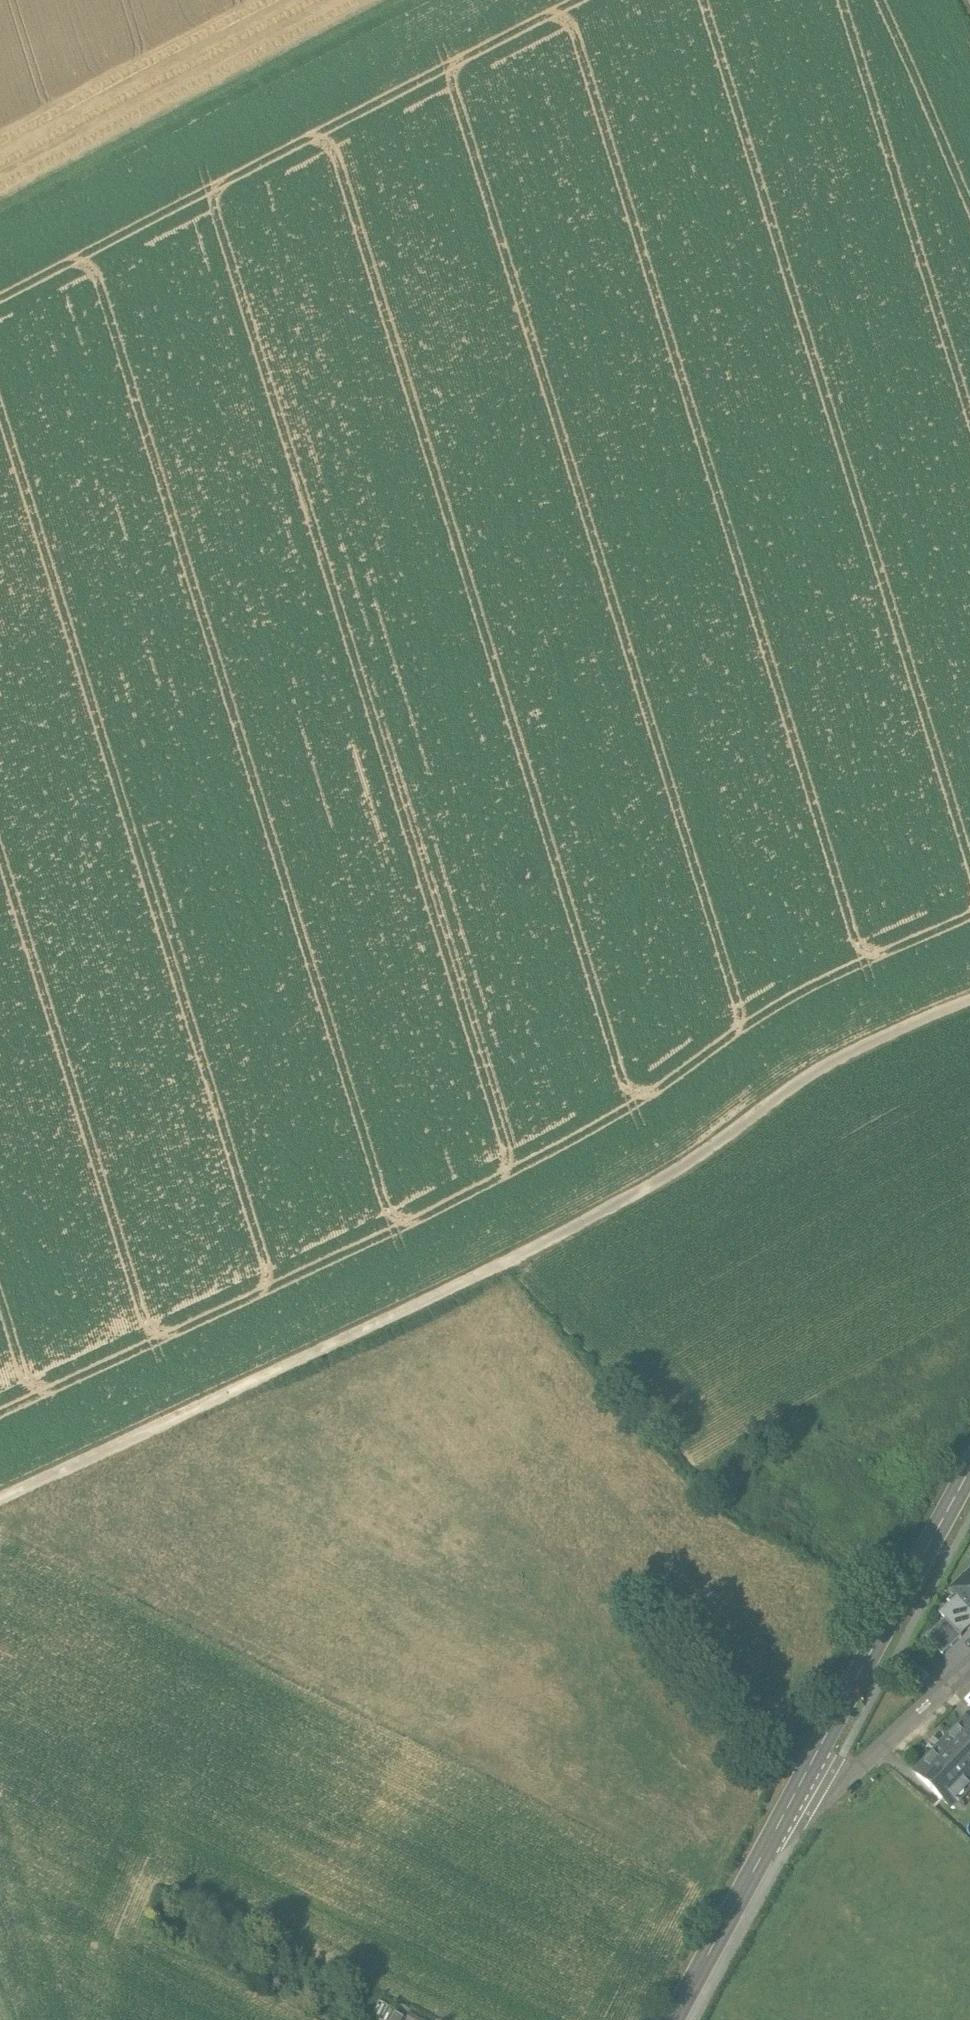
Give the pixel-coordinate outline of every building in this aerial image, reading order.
[(969,1608),(969,1574),(953,1590),(969,1608)] [(966,1721),(916,1772),(941,1797),(942,1797),(951,1805),(969,1786),(969,1724),(966,1721)] [(951,1805),(942,1797),(941,1797),(933,1805),(969,1839),(969,1786),(951,1805)] [(433,2019),(395,2006),(390,2019),(432,2019),(433,2019)]
